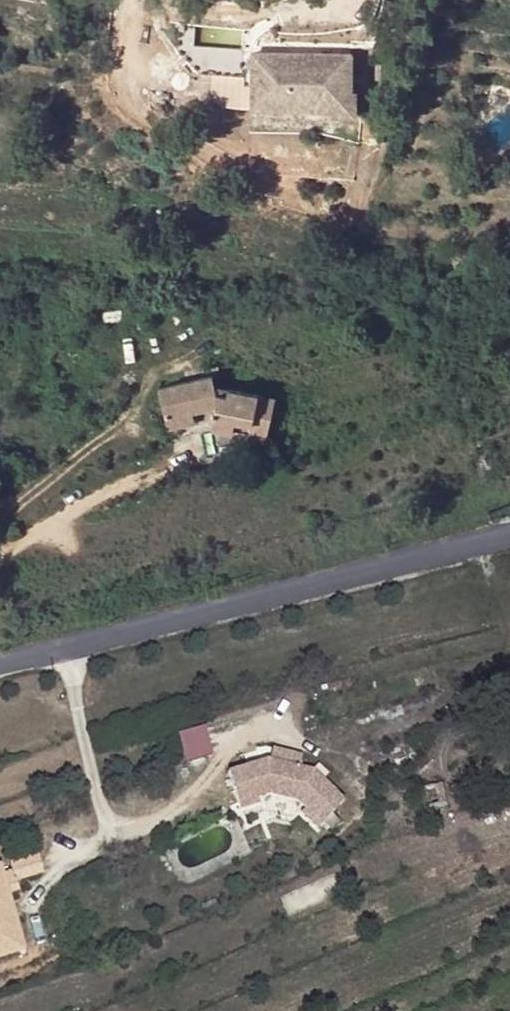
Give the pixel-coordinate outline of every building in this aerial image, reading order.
[(350,55),(253,52),(252,106),(332,108),(332,91),(350,91),(350,55)] [(216,393),(214,385),(212,376),(159,388),(165,418),(192,412),(207,409),(215,407),(213,416),(209,416),(212,426),(231,431),(232,428),(248,432),(246,438),(246,442),(264,446),(275,399),(227,388),(225,395),(216,393)] [(227,388),(214,385),(216,393),(225,395),(227,388)] [(192,412),(165,418),(167,428),(194,422),(192,412)] [(248,432),(232,428),(231,435),(246,438),(248,432)] [(191,762),(219,755),(211,725),(183,732),(191,762)] [(301,811),(318,826),(345,798),(313,769),(267,759),(228,771),(240,808),(259,802),(257,797),(269,793),(298,800),(306,807),(301,811)] [(442,784),(419,790),(424,811),(447,805),(442,784)] [(0,877),(0,905),(6,904),(3,894),(31,886),(26,870),(0,877)] [(10,962),(0,924),(0,965),(10,962)]
